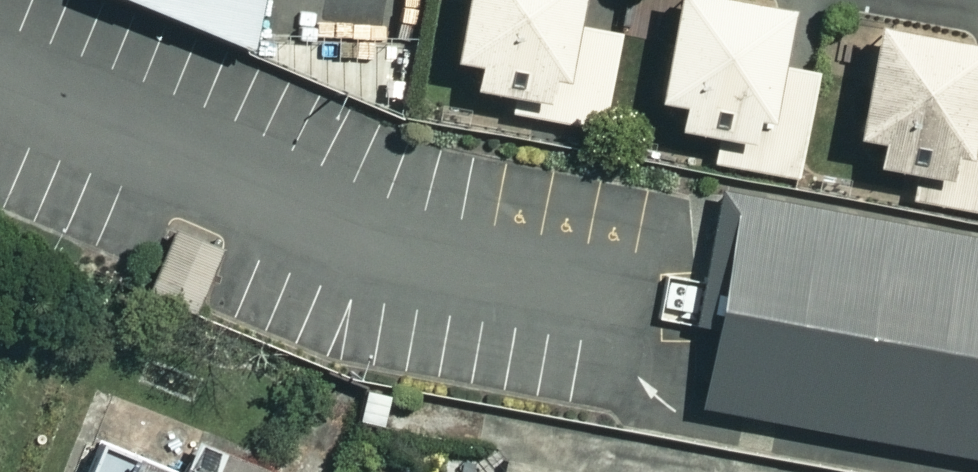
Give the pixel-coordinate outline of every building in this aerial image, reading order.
[(249,53),(259,0),(130,0),(249,53)] [(442,46),(468,50),(463,77),(514,86),(510,110),(595,125),(612,26),(560,17),(563,0),(450,0),(442,46)] [(645,86),(672,91),(667,117),(713,125),(707,158),(789,173),(809,65),(765,57),(775,0),(661,0),(645,86)] [(865,10),(843,122),(869,127),(865,152),(909,161),(903,192),(977,207),(977,95),(964,92),(976,31),(865,10)] [(267,34),(270,57),(400,113),(415,37),(267,34)] [(717,188),(692,325),(715,329),(700,407),(977,458),(977,236),(717,188)] [(90,428),(72,471),(198,471),(90,428)] [(484,464),(482,471),(520,471),(484,464)]
